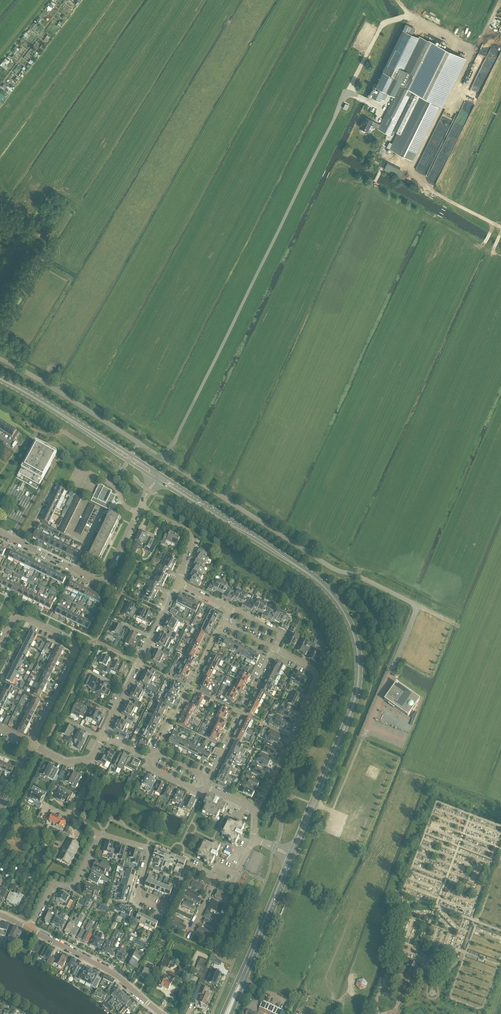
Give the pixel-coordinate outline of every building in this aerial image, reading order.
[(363,120),(360,127),(368,131),(371,124),(378,128),(378,129),(392,135),(394,131),(397,133),(390,149),(412,160),(413,157),(440,104),(443,106),(466,58),(432,42),(418,36),(418,37),(403,29),(400,34),(382,71),(383,72),(392,76),(396,66),(411,73),(404,87),(400,84),(394,96),(380,124),(373,120),(366,117),(365,121),(363,120)] [(371,89),(370,93),(373,94),(372,97),(380,101),(385,91),(388,92),(394,96),(400,84),(401,81),(395,78),(392,76),(383,72),(375,86),(376,87),(375,91),(372,89),(371,89)] [(0,430),(4,433),(9,426),(5,423),(0,430)] [(9,426),(4,433),(8,436),(13,429),(9,426)] [(12,439),(12,438),(14,437),(15,435),(16,433),(17,431),(13,429),(8,436),(12,438),(12,439)] [(37,489),(44,476),(55,456),(52,454),(53,453),(54,452),(37,443),(31,453),(17,478),(25,483),(37,489)] [(109,510),(111,507),(116,496),(111,494),(112,492),(104,488),(105,487),(100,484),(91,501),(109,510)] [(62,497),(65,491),(58,488),(55,493),(62,497)] [(60,502),(62,497),(55,493),(52,499),(60,502)] [(57,508),(60,502),(52,499),(49,504),(57,508)] [(54,513),(57,508),(49,504),(47,510),(54,513)] [(51,519),(52,519),(54,513),(47,510),(44,515),(51,519)] [(98,562),(120,518),(111,513),(95,544),(90,552),(89,552),(87,556),(87,557),(85,559),(91,562),(92,559),(98,562)] [(49,525),(51,519),(44,515),(41,521),(49,525)] [(38,541),(42,533),(37,530),(33,538),(38,541)] [(138,534),(135,541),(142,545),(143,543),(146,544),(145,546),(144,549),(148,551),(150,549),(154,539),(150,537),(149,538),(146,536),(147,534),(140,530),(138,534)] [(172,543),(176,535),(171,532),(169,536),(166,534),(162,542),(165,544),(167,541),(172,543)] [(44,543),(48,536),(42,533),(38,541),(44,543)] [(179,550),(182,543),(179,541),(181,537),(176,535),(172,543),(177,546),(175,549),(179,550)] [(50,546),(53,539),(48,536),(44,543),(50,546)] [(55,549),(59,541),(53,539),(50,546),(55,549)] [(61,552),(64,544),(59,541),(55,549),(61,552)] [(66,554),(70,547),(64,544),(61,552),(66,554)] [(72,557),(75,550),(70,547),(66,554),(72,557)] [(206,565),(208,561),(206,558),(209,554),(198,549),(196,554),(198,557),(196,560),(205,565),(206,565)] [(78,560),(81,552),(75,550),(72,557),(78,560)] [(14,560),(17,554),(12,551),(9,557),(14,560)] [(163,561),(174,566),(177,561),(173,559),(175,556),(167,552),(163,561)] [(20,563),(23,556),(17,554),(14,560),(20,563)] [(25,565),(28,559),(23,556),(20,563),(25,565)] [(30,568),(33,562),(28,559),(25,565),(30,568)] [(203,576),(205,572),(203,569),(205,565),(196,560),(195,559),(192,565),(195,568),(193,571),(198,573),(202,576),(203,576)] [(172,572),(174,566),(163,561),(160,566),(159,565),(158,568),(165,572),(167,569),(172,572)] [(36,571),(39,564),(33,562),(30,568),(36,571)] [(41,573),(44,567),(39,564),(36,571),(41,573)] [(46,576),(50,570),(44,567),(41,573),(46,576)] [(165,582),(168,576),(164,575),(165,572),(158,568),(156,571),(159,572),(156,577),(165,582)] [(52,579),(55,572),(50,570),(46,576),(52,579)] [(199,587),(201,582),(200,580),(202,576),(198,573),(193,571),(192,570),(189,576),(191,579),(190,582),(199,587)] [(57,581),(60,575),(55,572),(52,579),(57,581)] [(63,584),(66,578),(60,575),(57,581),(63,584)] [(148,583),(156,587),(157,584),(162,587),(165,582),(156,577),(155,580),(153,579),(152,581),(150,580),(148,583)] [(7,589),(10,582),(5,579),(2,586),(7,589)] [(73,590),(76,584),(71,581),(68,588),(73,590)] [(223,583),(219,581),(216,582),(214,581),(211,585),(209,584),(207,590),(212,593),(215,591),(218,592),(223,583)] [(12,591),(15,585),(10,582),(7,589),(12,591)] [(18,594),(21,587),(22,586),(16,583),(15,585),(12,591),(18,594)] [(156,597),(158,592),(155,590),(156,587),(148,583),(147,586),(149,588),(147,593),(156,597)] [(227,600),(232,590),(227,588),(227,585),(223,583),(218,592),(221,594),(221,597),(227,600)] [(79,593),(82,587),(76,584),(73,590),(79,593)] [(23,596),(26,590),(21,587),(18,594),(23,596)] [(84,596),(87,589),(82,587),(79,593),(84,596)] [(90,598),(93,592),(87,589),(84,596),(90,598)] [(28,599),(32,593),(26,590),(23,596),(28,599)] [(236,592),(232,590),(227,600),(232,603),(235,601),(238,602),(243,593),(239,591),(236,592)] [(95,601),(98,595),(93,592),(90,598),(95,601)] [(156,597),(147,593),(145,592),(142,597),(142,596),(140,600),(148,604),(149,601),(153,602),(156,597)] [(34,602),(37,595),(32,593),(28,599),(34,602)] [(247,595),(243,593),(238,602),(241,603),(241,607),(246,610),(251,600),(253,596),(249,593),(247,595)] [(39,604),(42,598),(37,595),(34,602),(39,604)] [(99,606),(100,604),(104,597),(98,595),(95,601),(98,602),(97,605),(99,606)] [(181,606),(185,598),(183,597),(183,596),(180,595),(176,604),(181,606)] [(45,607),(48,601),(42,598),(39,604),(45,607)] [(190,600),(188,598),(187,599),(185,598),(181,606),(186,609),(190,600)] [(191,611),(195,603),(192,602),(193,601),(190,600),(186,609),(191,611)] [(256,602),(251,600),(246,610),(252,613),(255,611),(258,612),(262,603),(258,601),(256,602)] [(50,610),(53,604),(48,601),(45,607),(50,610)] [(200,605),(197,603),(197,604),(195,603),(191,611),(196,613),(200,605)] [(266,620),(271,610),(267,607),(267,605),(262,603),(258,612),(261,613),(261,617),(266,620)] [(132,619),(136,611),(133,610),(135,606),(129,604),(127,604),(127,607),(126,611),(123,613),(124,614),(132,619)] [(210,606),(209,606),(207,610),(210,611),(208,616),(216,620),(217,618),(218,618),(219,615),(213,612),(215,608),(214,608),(212,608),(212,607),(210,606)] [(61,616),(64,610),(58,607),(55,613),(61,616)] [(66,619),(69,612),(64,610),(61,616),(66,619)] [(147,612),(141,610),(141,611),(138,610),(133,619),(136,620),(137,619),(142,622),(147,612)] [(276,612),(271,610),(266,620),(272,622),(275,620),(278,622),(282,612),(278,610),(276,612)] [(72,621),(75,615),(69,612),(66,619),(72,621)] [(150,627),(154,618),(151,616),(152,615),(147,612),(142,622),(147,624),(147,625),(150,627)] [(286,630),(291,619),(287,617),(286,614),(282,612),(278,622),(280,623),(281,627),(286,630)] [(77,624),(80,618),(75,615),(72,621),(77,624)] [(215,625),(216,623),(215,622),(216,620),(208,616),(206,621),(215,625)] [(176,620),(170,617),(167,622),(176,627),(179,622),(183,624),(184,621),(177,617),(176,620)] [(82,627),(86,620),(80,618),(77,624),(82,627)] [(87,618),(86,620),(82,627),(88,629),(91,623),(92,620),(90,619),(87,618)] [(213,628),(215,625),(206,621),(204,620),(203,622),(205,623),(203,626),(211,630),(212,627),(213,628)] [(176,637),(178,634),(173,632),(176,627),(167,622),(164,628),(171,631),(169,634),(176,637)] [(120,640),(125,632),(122,630),(123,628),(116,625),(112,632),(115,634),(114,637),(120,640)] [(210,635),(211,632),(210,632),(211,630),(203,626),(201,631),(210,635)] [(293,649),(299,638),(292,635),(295,628),(292,627),(290,632),(286,639),(289,641),(286,645),(293,649)] [(197,631),(195,630),(192,634),(194,636),(202,639),(205,634),(197,630),(197,631)] [(34,641),(36,635),(30,632),(27,638),(34,641)] [(126,644),(134,648),(137,642),(134,641),(137,635),(131,632),(129,637),(128,636),(125,643),(126,644)] [(162,633),(159,638),(168,643),(170,644),(172,641),(175,640),(176,637),(169,634),(168,636),(162,633)] [(200,644),(202,639),(194,636),(192,640),(200,644)] [(226,639),(221,637),(220,638),(219,637),(215,643),(217,644),(222,647),(226,639)] [(31,646),(34,641),(27,638),(25,643),(31,646)] [(165,648),(164,651),(169,654),(171,651),(168,649),(170,644),(168,643),(159,638),(156,644),(165,648)] [(198,649),(200,644),(192,640),(190,639),(187,644),(190,645),(198,649)] [(226,652),(227,649),(231,642),(226,639),(222,647),(221,649),(226,652)] [(309,643),(302,640),(297,650),(304,654),(306,650),(309,651),(313,643),(310,642),(309,643)] [(232,652),(236,644),(231,642),(227,649),(232,652)] [(28,652),(28,651),(31,646),(25,643),(22,648),(28,652)] [(319,662),(322,657),(320,656),(322,650),(315,647),(316,645),(313,643),(309,651),(312,652),(309,659),(316,662),(316,661),(319,662)] [(61,654),(64,649),(55,644),(52,650),(55,651),(61,654)] [(237,654),(241,646),(236,644),(232,652),(237,654)] [(195,654),(198,649),(190,645),(187,650),(195,654)] [(241,657),(245,649),(241,646),(237,654),(241,657)] [(26,657),(28,652),(22,648),(19,654),(26,657)] [(246,659),(250,651),(245,649),(241,657),(246,659)] [(162,653),(156,650),(153,656),(162,660),(165,655),(169,657),(170,654),(169,654),(164,651),(162,653)] [(193,659),(195,654),(187,650),(185,655),(188,657),(188,656),(193,659)] [(58,660),(61,654),(55,651),(52,656),(58,660)] [(251,661),(255,654),(250,651),(246,659),(251,661)] [(23,662),(26,657),(19,654),(16,659),(23,662)] [(256,664),(260,656),(255,654),(251,661),(256,664)] [(110,659),(103,655),(103,656),(101,659),(101,658),(99,661),(100,662),(99,663),(105,666),(102,671),(106,673),(107,673),(111,663),(109,662),(111,660),(110,659)] [(52,657),(49,656),(46,661),(49,662),(56,665),(58,660),(52,656),(52,657)] [(163,671),(166,666),(161,663),(162,660),(153,656),(150,661),(157,664),(156,667),(163,671)] [(188,656),(188,657),(186,661),(194,665),(196,660),(193,659),(188,656)] [(217,665),(219,666),(222,661),(211,656),(209,661),(217,665)] [(20,668),(23,662),(16,659),(14,664),(20,668)] [(117,672),(121,664),(116,661),(114,664),(112,663),(111,663),(107,673),(109,674),(111,671),(117,673),(117,672)] [(191,670),(194,665),(186,661),(183,666),(191,670)] [(214,670),(217,665),(209,661),(207,666),(214,670)] [(281,670),(284,665),(275,661),(273,666),(281,670)] [(53,671),(56,665),(49,662),(46,667),(53,671)] [(17,673),(20,668),(14,664),(11,670),(17,673)] [(125,676),(128,671),(125,669),(126,667),(121,664),(117,672),(125,676)] [(189,675),(191,670),(183,666),(181,671),(189,675)] [(212,674),(214,670),(207,666),(204,670),(212,674)] [(279,675),(281,670),(273,666),(270,671),(279,675)] [(50,676),(53,671),(46,667),(44,673),(50,676)] [(156,673),(156,672),(151,669),(149,673),(145,672),(143,677),(152,682),(154,676),(158,678),(160,675),(156,673)] [(15,678),(17,673),(11,670),(8,675),(15,678)] [(210,679),(212,674),(204,670),(202,675),(205,677),(210,679)] [(186,680),(189,675),(181,671),(178,676),(177,675),(176,675),(176,676),(175,676),(175,677),(174,678),(182,681),(184,678),(186,680)] [(248,680),(251,675),(243,671),(241,676),(248,680)] [(276,680),(279,675),(270,671),(268,676),(276,680)] [(301,674),(295,671),(295,672),(294,672),(291,679),(296,682),(295,683),(298,685),(299,684),(304,686),(308,679),(300,675),(301,674)] [(47,681),(50,676),(44,673),(41,678),(47,681)] [(12,684),(15,678),(8,675),(6,681),(12,684)] [(94,693),(95,692),(98,686),(96,684),(95,684),(97,680),(90,676),(85,685),(89,687),(88,687),(89,689),(91,690),(90,692),(94,693)] [(246,685),(248,680),(241,676),(238,681),(246,685)] [(274,685),(276,680),(268,676),(266,681),(274,685)] [(41,679),(39,677),(36,683),(38,684),(45,687),(47,681),(41,678),(41,679)] [(146,686),(145,688),(152,692),(152,691),(153,690),(154,687),(150,685),(152,682),(143,677),(140,682),(146,686)] [(205,677),(203,682),(210,686),(213,681),(210,679),(205,677)] [(26,691),(27,688),(30,683),(31,680),(29,679),(23,690),(26,691)] [(229,684),(230,683),(227,681),(225,680),(223,682),(223,683),(222,686),(220,689),(222,690),(224,687),(223,687),(224,685),(226,686),(227,683),(229,684)] [(173,685),(171,689),(178,693),(179,691),(180,692),(182,689),(180,688),(182,685),(173,681),(172,684),(173,685)] [(244,689),(246,685),(238,681),(236,685),(244,689)] [(274,691),(274,690),(275,690),(275,689),(275,688),(274,688),(274,687),(275,686),(274,685),(266,681),(263,686),(274,691)] [(209,695),(209,694),(210,694),(210,693),(210,692),(209,691),(208,690),(210,686),(203,682),(200,687),(202,687),(200,690),(209,695)] [(111,686),(103,683),(101,686),(98,685),(98,686),(95,692),(101,695),(102,693),(108,696),(110,691),(109,690),(111,686)] [(412,711),(413,712),(417,706),(416,705),(420,699),(396,683),(384,700),(408,717),(412,711)] [(42,692),(45,687),(38,684),(36,689),(42,692)] [(12,694),(15,689),(6,685),(3,690),(10,693),(12,694)] [(241,694),(244,689),(236,685),(234,690),(239,692),(239,693),(241,694)] [(144,691),(135,686),(132,692),(141,696),(144,691),(150,694),(152,692),(145,688),(144,691)] [(272,696),(274,691),(263,686),(261,691),(272,696)] [(299,700),(301,696),(300,695),(301,692),(290,687),(289,690),(293,692),(287,703),(295,707),(296,706),(298,703),(297,703),(299,700)] [(236,697),(239,693),(239,692),(234,690),(231,688),(229,693),(236,697)] [(39,698),(42,692),(36,689),(33,694),(39,698)] [(177,699),(178,697),(177,696),(178,693),(171,689),(168,694),(177,699)] [(7,699),(10,693),(3,690),(1,695),(7,699)] [(262,699),(264,694),(257,690),(254,695),(262,699)] [(142,707),(143,704),(139,702),(141,696),(132,692),(130,697),(136,701),(135,703),(142,707)] [(211,699),(199,693),(197,696),(196,696),(193,701),(201,704),(203,700),(209,703),(211,699)] [(234,702),(236,697),(229,693),(226,698),(234,702)] [(176,701),(177,699),(168,694),(166,699),(174,703),(175,701),(176,701)] [(260,704),(262,699),(254,695),(252,700),(260,704)] [(37,707),(40,701),(33,698),(31,704),(37,707)] [(172,708),(174,705),(172,705),(174,703),(166,699),(163,704),(172,708)] [(257,709),(260,704),(252,700),(249,705),(257,709)] [(202,711),(203,709),(200,707),(201,704),(193,701),(191,705),(199,709),(202,711)] [(80,704),(77,702),(70,716),(71,716),(72,713),(79,717),(80,715),(83,717),(82,719),(87,709),(84,708),(84,706),(82,705),(83,704),(82,705),(80,704),(81,703),(80,704)] [(31,704),(28,703),(26,708),(28,709),(34,712),(37,707),(31,704)] [(133,706),(127,703),(124,708),(133,713),(136,707),(140,709),(142,707),(135,703),(133,706)] [(166,711),(168,708),(159,704),(157,709),(164,712),(165,710),(166,711)] [(198,712),(199,709),(191,705),(188,704),(185,709),(193,713),(195,714),(197,711),(198,712)] [(290,719),(293,712),(290,711),(292,708),(283,704),(280,709),(283,710),(281,714),(290,719)] [(229,708),(223,705),(221,708),(218,707),(217,709),(220,711),(219,713),(226,717),(229,712),(227,711),(229,708)] [(253,717),(255,714),(257,709),(249,705),(247,710),(248,711),(247,714),(253,717)] [(134,723),(135,720),(131,718),(133,713),(124,708),(122,713),(128,717),(127,719),(132,722),(134,723)] [(32,718),(32,717),(34,712),(28,709),(25,715),(32,718)] [(97,712),(92,709),(91,711),(88,710),(83,720),(86,722),(88,719),(93,721),(97,712)] [(163,718),(164,715),(163,714),(164,712),(157,709),(154,713),(163,718)] [(194,719),(195,717),(192,715),(193,713),(185,709),(183,713),(194,719)] [(99,728),(104,718),(102,717),(103,715),(97,712),(93,721),(98,724),(96,727),(99,728)] [(162,720),(163,718),(154,713),(152,718),(160,722),(161,720),(162,720)] [(193,721),(194,719),(183,713),(181,718),(188,722),(190,720),(193,721)] [(226,717),(219,713),(217,716),(214,714),(213,716),(216,718),(224,722),(226,717)] [(29,723),(32,718),(25,715),(23,720),(29,723)] [(252,720),(245,716),(244,719),(242,719),(240,724),(248,728),(252,720)] [(288,723),(277,717),(276,721),(271,719),(268,724),(277,728),(278,725),(285,729),(288,723)] [(158,727),(160,725),(159,724),(160,722),(152,718),(150,723),(158,727)] [(189,729),(190,726),(187,725),(188,722),(181,718),(178,723),(186,727),(189,729)] [(224,728),(227,723),(224,722),(216,718),(215,720),(218,722),(216,724),(224,728)] [(126,722),(119,719),(116,724),(125,729),(128,723),(131,725),(132,722),(127,719),(126,722)] [(26,728),(29,723),(23,720),(20,725),(26,728)] [(157,730),(158,727),(150,723),(147,728),(155,732),(156,730),(157,730)] [(125,729),(116,724),(114,730),(120,733),(119,735),(126,739),(127,736),(126,735),(126,733),(127,729),(125,729)] [(224,728),(216,724),(215,727),(212,725),(211,727),(222,733),(224,728)] [(245,732),(248,728),(240,724),(237,728),(245,732)] [(24,734),(26,728),(20,725),(17,731),(24,734)] [(67,726),(66,725),(61,733),(65,735),(66,737),(64,740),(69,743),(72,737),(69,736),(73,728),(68,725),(67,726)] [(220,738),(222,733),(211,727),(210,730),(213,731),(212,734),(220,738)] [(153,737),(155,734),(154,734),(155,732),(147,728),(145,733),(153,737)] [(243,737),(245,732),(237,728),(235,733),(243,737)] [(266,739),(265,739),(268,741),(272,743),(273,741),(277,743),(280,738),(277,736),(279,734),(270,730),(268,734),(267,734),(265,737),(266,739)] [(80,750),(85,740),(83,738),(85,734),(79,731),(74,740),(75,740),(74,742),(78,747),(77,748),(80,750)] [(173,734),(169,742),(174,745),(178,737),(179,734),(173,731),(172,734),(173,734)] [(152,740),(153,737),(145,733),(142,738),(150,741),(151,739),(152,740)] [(240,742),(243,737),(235,733),(233,738),(240,742)] [(220,738),(212,734),(210,736),(207,735),(206,737),(209,739),(217,743),(220,738)] [(178,737),(174,745),(179,747),(184,736),(182,735),(180,738),(178,737)] [(184,736),(179,747),(183,749),(187,742),(188,740),(185,739),(186,737),(184,736)] [(150,744),(149,743),(150,741),(142,738),(139,744),(137,743),(136,744),(144,748),(146,745),(149,747),(150,744)] [(187,742),(183,749),(188,752),(194,741),(191,740),(191,741),(188,740),(187,742)] [(273,756),(276,749),(270,746),(272,744),(265,740),(263,744),(266,745),(263,751),(273,756)] [(194,741),(188,752),(193,754),(197,746),(194,745),(196,742),(194,741)] [(245,753),(246,751),(242,748),(243,745),(236,741),(233,746),(245,753)] [(197,746),(193,754),(198,757),(203,746),(205,743),(202,742),(199,748),(197,746)] [(203,746),(198,757),(203,759),(207,751),(206,751),(204,750),(205,747),(203,746)] [(245,753),(233,746),(231,751),(239,755),(240,752),(244,755),(245,753)] [(207,751),(203,759),(208,761),(212,754),(215,748),(213,747),(212,747),(210,751),(207,749),(206,751),(207,751)] [(110,763),(115,753),(108,749),(104,756),(101,755),(98,761),(104,765),(106,761),(110,763)] [(241,762),(242,760),(237,758),(239,755),(231,751),(228,756),(241,762)] [(269,764),(270,763),(269,763),(270,760),(265,758),(266,755),(261,752),(259,757),(261,758),(259,762),(263,763),(262,765),(267,767),(269,764)] [(115,756),(111,764),(121,769),(128,757),(120,753),(118,758),(115,756)] [(241,762),(228,756),(226,761),(234,765),(235,762),(240,764),(241,762)] [(133,761),(129,759),(130,757),(129,757),(124,767),(125,767),(133,771),(131,776),(134,777),(141,762),(134,759),(133,761)] [(236,772),(237,770),(232,768),(234,765),(226,761),(224,766),(236,772)] [(262,777),(265,771),(257,767),(258,764),(253,762),(251,767),(255,769),(253,772),(262,777)] [(54,781),(59,770),(46,763),(39,776),(44,778),(45,777),(54,781)] [(10,774),(13,768),(8,765),(5,772),(10,774)] [(236,772),(224,766),(221,771),(229,775),(230,772),(235,774),(236,772)] [(75,789),(82,776),(71,770),(65,781),(72,785),(72,787),(75,789)] [(231,782),(232,780),(228,777),(229,775),(221,771),(219,775),(231,782)] [(256,789),(260,782),(252,779),(254,776),(248,773),(245,779),(249,781),(247,785),(256,789)] [(149,792),(150,792),(153,787),(155,781),(151,779),(151,778),(146,775),(142,784),(146,786),(145,789),(146,791),(149,792)] [(231,782),(219,775),(216,780),(219,782),(218,784),(226,788),(227,785),(224,784),(226,781),(230,784),(231,782)] [(162,783),(159,781),(155,788),(153,787),(150,792),(149,794),(152,795),(154,791),(161,795),(164,789),(166,785),(163,783),(162,783)] [(33,791),(30,798),(35,801),(33,804),(37,806),(36,808),(39,809),(40,808),(42,804),(41,804),(47,793),(34,786),(32,790),(33,791)] [(168,800),(174,789),(168,786),(166,791),(164,789),(161,795),(160,796),(168,800)] [(68,804),(73,793),(60,787),(58,791),(60,791),(56,799),(68,804)] [(252,798),(254,793),(254,792),(254,791),(250,791),(243,787),(241,793),(246,795),(246,796),(249,797),(252,798)] [(179,808),(182,801),(184,798),(182,797),(184,794),(181,792),(179,793),(175,791),(176,790),(171,800),(176,803),(174,807),(178,809),(179,808)] [(215,801),(210,799),(209,798),(209,797),(209,796),(209,795),(208,795),(207,795),(206,795),(206,796),(206,797),(207,798),(204,804),(206,806),(204,810),(203,810),(202,810),(201,810),(201,811),(201,812),(201,813),(217,820),(218,821),(218,820),(219,820),(219,819),(219,818),(218,817),(220,812),(223,814),(225,810),(226,810),(228,807),(228,806),(228,805),(227,805),(227,804),(226,804),(225,805),(225,806),(218,803),(220,801),(219,801),(216,800),(215,801)] [(191,810),(196,800),(188,796),(185,803),(182,801),(179,808),(182,809),(184,806),(191,810)] [(67,821),(53,814),(49,821),(56,824),(56,825),(63,828),(67,821)] [(237,825),(232,823),(232,822),(232,821),(232,820),(231,820),(231,819),(230,820),(229,820),(222,836),(222,837),(222,838),(223,838),(224,838),(224,837),(225,837),(225,836),(230,838),(229,841),(232,843),(232,844),(234,846),(236,846),(236,847),(237,846),(238,846),(238,845),(238,844),(237,844),(236,843),(239,837),(241,838),(242,834),(241,833),(244,827),(245,828),(246,828),(247,827),(247,826),(247,825),(246,825),(245,824),(245,826),(238,822),(237,825)] [(341,829),(329,824),(327,831),(339,836),(341,829)] [(359,836),(347,831),(344,838),(356,843),(359,836)] [(337,841),(325,836),(322,842),(334,847),(337,841)] [(69,864),(79,844),(68,838),(58,859),(69,864)] [(207,844),(208,842),(208,841),(207,841),(206,841),(205,841),(198,856),(197,857),(197,858),(198,858),(198,859),(199,859),(200,859),(200,858),(201,857),(205,859),(204,862),(208,864),(207,866),(211,868),(212,868),(213,867),(213,866),(213,865),(212,864),(215,858),(217,859),(217,858),(218,855),(217,854),(220,848),(221,849),(222,849),(222,848),(223,848),(223,847),(223,846),(222,846),(221,845),(220,847),(213,843),(212,846),(207,844)] [(104,844),(102,850),(104,850),(104,852),(108,853),(107,856),(109,857),(109,858),(112,859),(114,850),(112,850),(113,844),(107,842),(106,844),(104,844)] [(354,848),(342,843),(340,849),(352,854),(354,848)] [(120,846),(118,846),(117,851),(118,851),(117,855),(120,856),(119,859),(125,861),(127,855),(124,854),(126,848),(121,847),(121,846),(120,846)] [(332,852),(320,847),(317,854),(329,859),(332,852)] [(156,863),(161,850),(156,848),(153,857),(156,858),(154,862),(156,863)] [(138,864),(139,859),(136,858),(138,851),(131,849),(129,858),(133,859),(132,862),(138,864)] [(163,861),(166,852),(161,850),(156,863),(158,864),(160,859),(163,861)] [(166,867),(171,854),(166,852),(163,861),(166,862),(164,866),(166,867)] [(173,864),(176,856),(171,854),(166,867),(168,868),(170,863),(173,864)] [(349,859),(337,855),(335,861),(347,866),(349,859)] [(176,871),(181,858),(176,856),(173,864),(176,866),(174,870),(176,871)] [(183,868),(187,860),(181,858),(176,871),(178,872),(180,867),(183,868)] [(327,864),(315,859),(312,865),(324,870),(327,864)] [(106,866),(96,862),(93,869),(104,875),(106,871),(109,873),(112,866),(107,863),(106,866)] [(345,871),(333,866),(330,873),(342,878),(345,871)] [(322,875),(310,870),(308,877),(320,882),(322,875)] [(109,884),(111,880),(107,878),(92,871),(90,874),(91,874),(88,880),(89,880),(89,881),(91,883),(92,882),(97,885),(99,881),(105,882),(109,884)] [(133,882),(134,877),(121,873),(120,875),(125,877),(124,880),(133,882)] [(145,886),(150,888),(153,880),(154,877),(149,875),(145,886)] [(340,883),(328,878),(325,884),(337,889),(340,883)] [(195,879),(191,886),(203,892),(206,885),(195,879)] [(158,882),(153,880),(150,888),(155,890),(158,882)] [(160,892),(163,884),(158,882),(155,890),(160,892)] [(130,893),(131,887),(118,884),(117,886),(122,887),(121,890),(130,893)] [(168,886),(163,884),(160,892),(165,894),(168,886)] [(93,889),(87,886),(84,892),(93,897),(94,894),(98,896),(101,890),(94,887),(93,889)] [(173,888),(168,886),(165,894),(170,896),(173,888)] [(0,897),(0,900),(1,900),(1,901),(3,901),(4,902),(8,893),(4,891),(6,888),(4,888),(3,891),(0,897)] [(190,890),(187,896),(200,903),(203,896),(190,890)] [(11,905),(17,893),(15,891),(13,895),(10,893),(5,902),(6,902),(6,903),(8,904),(9,904),(11,905)] [(231,896),(219,891),(216,898),(227,904),(231,896)] [(64,894),(60,892),(56,898),(60,900),(60,901),(66,903),(64,906),(67,908),(68,905),(71,900),(68,899),(70,896),(64,893),(64,894)] [(23,895),(17,893),(11,905),(14,906),(14,907),(16,908),(17,908),(23,895)] [(127,903),(128,898),(115,894),(114,896),(117,897),(116,900),(117,900),(118,901),(127,903)] [(226,905),(213,899),(209,907),(222,913),(226,905)] [(185,902),(183,905),(195,911),(196,908),(193,906),(195,903),(188,900),(186,903),(185,902)] [(129,916),(128,918),(133,921),(134,920),(131,919),(134,913),(131,912),(132,909),(128,907),(127,908),(126,907),(126,905),(122,904),(118,911),(129,916)] [(194,915),(180,909),(178,914),(192,920),(194,915)] [(50,910),(45,922),(46,922),(45,923),(49,925),(49,924),(50,924),(54,917),(50,915),(52,911),(50,910)] [(54,927),(57,928),(63,916),(65,912),(63,911),(59,918),(56,917),(51,925),(52,926),(54,927)] [(221,918),(207,911),(204,917),(218,924),(221,918)] [(140,923),(144,916),(139,913),(135,921),(140,923)] [(78,920),(70,935),(72,936),(73,937),(74,937),(75,937),(76,938),(80,929),(77,928),(81,921),(80,921),(83,915),(81,914),(78,920)] [(65,917),(63,916),(57,928),(59,929),(60,930),(61,931),(62,931),(68,920),(65,918),(65,917)] [(140,923),(145,926),(148,918),(144,916),(140,923)] [(190,924),(176,917),(172,925),(186,931),(190,924)] [(145,926),(149,928),(153,920),(148,918),(145,926)] [(217,925),(203,918),(199,926),(213,933),(217,925)] [(70,935),(78,920),(76,919),(74,922),(71,920),(65,932),(66,933),(67,934),(68,934),(70,935)] [(158,923),(153,920),(149,928),(154,931),(158,923)] [(8,925),(9,924),(6,923),(6,925),(3,928),(0,928),(0,937),(1,936),(6,938),(13,926),(12,925),(12,926),(8,925)] [(82,941),(90,925),(89,924),(85,932),(81,930),(77,938),(78,939),(80,940),(82,941)] [(91,925),(90,925),(82,941),(85,942),(85,943),(86,944),(87,943),(88,944),(92,935),(89,934),(90,931),(93,926),(91,924),(91,925)] [(15,944),(23,931),(20,930),(20,929),(14,926),(7,940),(15,944)] [(212,935),(198,928),(195,935),(208,942),(212,935)] [(108,954),(116,939),(120,931),(117,930),(110,942),(108,941),(106,943),(102,951),(103,952),(105,953),(106,953),(108,954)] [(94,937),(90,945),(91,946),(92,947),(93,946),(100,950),(104,941),(101,939),(103,935),(102,934),(100,933),(99,933),(96,938),(94,937)] [(118,940),(116,939),(108,954),(110,955),(110,956),(112,957),(113,956),(113,957),(117,949),(114,948),(118,940)] [(37,953),(42,944),(36,942),(32,951),(37,953)] [(50,964),(53,958),(50,957),(53,951),(45,947),(40,956),(48,960),(47,963),(50,964)] [(124,962),(128,955),(124,953),(125,951),(120,948),(116,956),(121,958),(120,960),(124,962)] [(138,953),(139,953),(133,950),(128,958),(131,960),(132,961),(130,964),(131,966),(135,968),(141,957),(140,957),(142,954),(139,953),(138,953)] [(62,967),(67,958),(59,954),(56,960),(53,958),(50,964),(53,966),(54,963),(62,967)] [(71,972),(77,960),(73,958),(69,966),(71,967),(69,970),(70,970),(70,971),(71,972)] [(416,964),(412,962),(413,959),(408,958),(404,968),(407,969),(408,971),(407,974),(412,976),(413,973),(415,972),(418,973),(421,965),(417,963),(416,964)] [(75,976),(81,962),(78,960),(72,972),(74,973),(73,975),(75,976)] [(142,964),(139,970),(143,972),(141,977),(142,978),(143,979),(144,979),(145,979),(147,979),(148,978),(153,968),(153,969),(154,966),(151,965),(148,970),(145,969),(146,966),(142,964)] [(92,970),(88,968),(88,969),(86,968),(84,970),(80,968),(75,978),(80,981),(80,979),(86,982),(92,970)] [(187,971),(180,968),(175,978),(183,981),(187,971)] [(96,989),(101,979),(97,976),(98,974),(96,973),(96,972),(92,970),(86,982),(92,985),(91,986),(96,989)] [(214,970),(208,982),(216,986),(222,974),(214,970)] [(168,990),(172,982),(170,981),(172,977),(164,973),(162,977),(163,978),(159,986),(160,988),(162,989),(163,988),(168,990)] [(112,987),(114,981),(115,980),(105,975),(103,979),(110,983),(109,986),(112,987)] [(386,988),(390,989),(393,980),(388,978),(384,987),(386,988)] [(360,990),(366,989),(367,983),(364,979),(358,980),(356,985),(360,990)] [(199,985),(195,994),(196,995),(198,994),(201,995),(199,1002),(201,1002),(201,1006),(206,1009),(209,1002),(207,1001),(210,995),(205,993),(207,989),(199,985)] [(112,1007),(114,1002),(116,998),(121,992),(120,991),(120,990),(118,988),(117,988),(111,994),(114,997),(108,1004),(112,1007)] [(104,1000),(107,995),(97,990),(94,995),(104,1000)] [(122,993),(121,992),(116,998),(114,1002),(117,1004),(115,1008),(117,1009),(119,1005),(126,997),(125,995),(123,993),(122,993)] [(128,998),(126,997),(119,1005),(121,1007),(123,1004),(125,1007),(131,1001),(130,1000),(128,998)] [(131,1001),(125,1007),(120,1013),(121,1013),(122,1013),(127,1008),(130,1011),(131,1010),(133,1011),(135,1009),(134,1007),(136,1005),(135,1004),(134,1002),(133,1002),(132,1002),(131,1001)] [(267,1003),(264,1009),(266,1010),(270,1012),(273,1005),(267,1003)] [(270,1012),(271,1013),(274,1013),(275,1013),(278,1008),(273,1005),(270,1012)]
